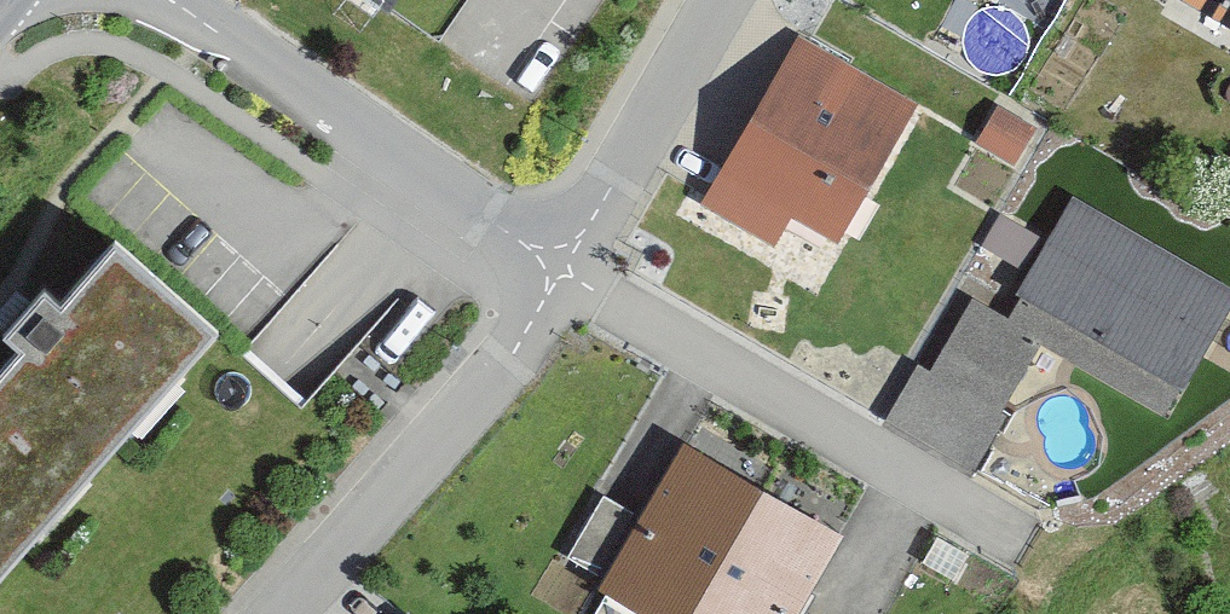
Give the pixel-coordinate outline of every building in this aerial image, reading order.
[(383,20),(397,0),(353,0),(383,20)] [(1168,18),(1175,5),(1229,34),(1229,0),(1135,0),(1168,18)] [(803,27),(700,196),(773,240),(793,208),(837,234),(920,97),(803,27)] [(1000,310),(1039,332),(1167,406),(1229,298),(1229,281),(1071,189),(1000,310)] [(124,245),(66,311),(56,303),(17,348),(26,356),(0,386),(0,598),(230,338),(124,245)] [(999,403),(1039,332),(1000,310),(970,293),(930,364),(916,356),(885,411),(980,464),(1011,409),(999,403)] [(689,455),(613,602),(636,613),(814,613),(853,538),(689,455)]
